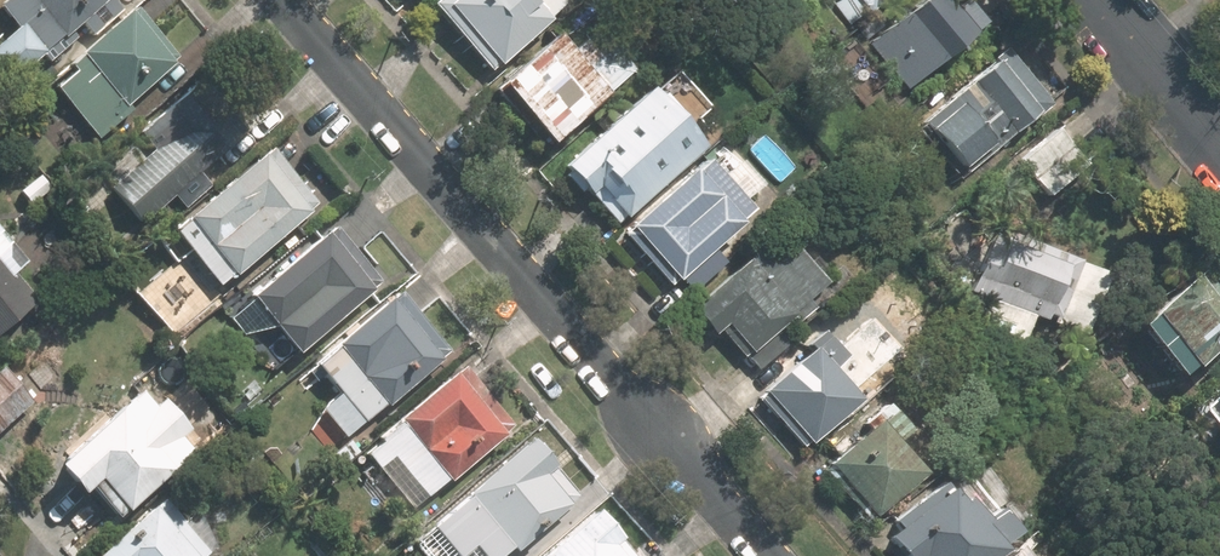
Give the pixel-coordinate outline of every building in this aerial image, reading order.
[(18,21),(0,36),(0,59),(18,81),(54,51),(117,0),(0,0),(18,21)] [(444,3),(498,68),(579,0),(448,0),(444,3)] [(860,28),(891,0),(834,0),(860,28)] [(870,39),(912,89),(986,27),(996,18),(981,0),(917,0),(870,39)] [(182,55),(140,5),(66,67),(70,71),(57,81),(104,137),(138,110),(129,99),(182,55)] [(580,41),(565,25),(506,79),(561,140),(644,64),(620,38),(613,45),(596,26),(580,41)] [(1050,108),(1005,52),(927,114),(971,171),(1050,108)] [(153,147),(114,178),(149,221),(260,132),(213,73),(140,131),(153,147)] [(711,143),(656,82),(567,163),(623,224),(711,143)] [(1093,159),(1064,122),(1024,155),(1053,191),(1093,159)] [(326,201),(276,142),(178,225),(229,284),(326,201)] [(744,152),(727,168),(712,152),(635,222),(685,278),(763,207),(749,192),(767,177),(744,152)] [(15,271),(34,254),(0,217),(0,335),(40,299),(15,271)] [(274,319),(304,354),(391,279),(340,219),(243,301),(265,327),(274,319)] [(1042,316),(1098,335),(1120,271),(994,227),(962,319),(1033,343),(1042,316)] [(767,263),(756,249),(694,297),(720,330),(732,321),(754,350),(808,309),(803,303),(835,278),(803,236),(767,263)] [(1207,269),(1150,313),(1193,370),(1219,350),(1219,285),(1219,286),(1207,269)] [(316,361),(367,421),(459,343),(408,282),(316,361)] [(793,415),(788,419),(813,448),(874,396),(849,367),(859,358),(829,323),(806,343),(812,350),(769,387),(793,415)] [(0,369),(0,429),(58,376),(28,343),(0,369)] [(523,422),(470,359),(367,447),(420,510),(523,422)] [(162,397),(148,382),(62,463),(91,494),(101,485),(130,516),(203,447),(190,433),(199,424),(168,391),(162,397)] [(898,395),(881,409),(878,404),(827,445),(880,511),(931,470),(901,433),(918,420),(898,395)] [(518,547),(583,491),(564,469),(567,466),(540,434),(439,521),(469,555),(470,555),(477,550),(481,555),(486,551),(491,555),(497,555),(513,542),(518,547)] [(959,469),(897,518),(902,525),(894,532),(913,555),(929,555),(931,554),(932,555),(997,555),(1029,531),(1005,501),(997,507),(979,483),(973,487),(959,469)] [(167,490),(97,555),(98,555),(206,555),(218,545),(167,490)] [(608,498),(541,555),(658,555),(608,498)] [(1028,537),(1004,555),(1044,555),(1028,537)] [(246,544),(233,555),(258,555),(246,544)]
